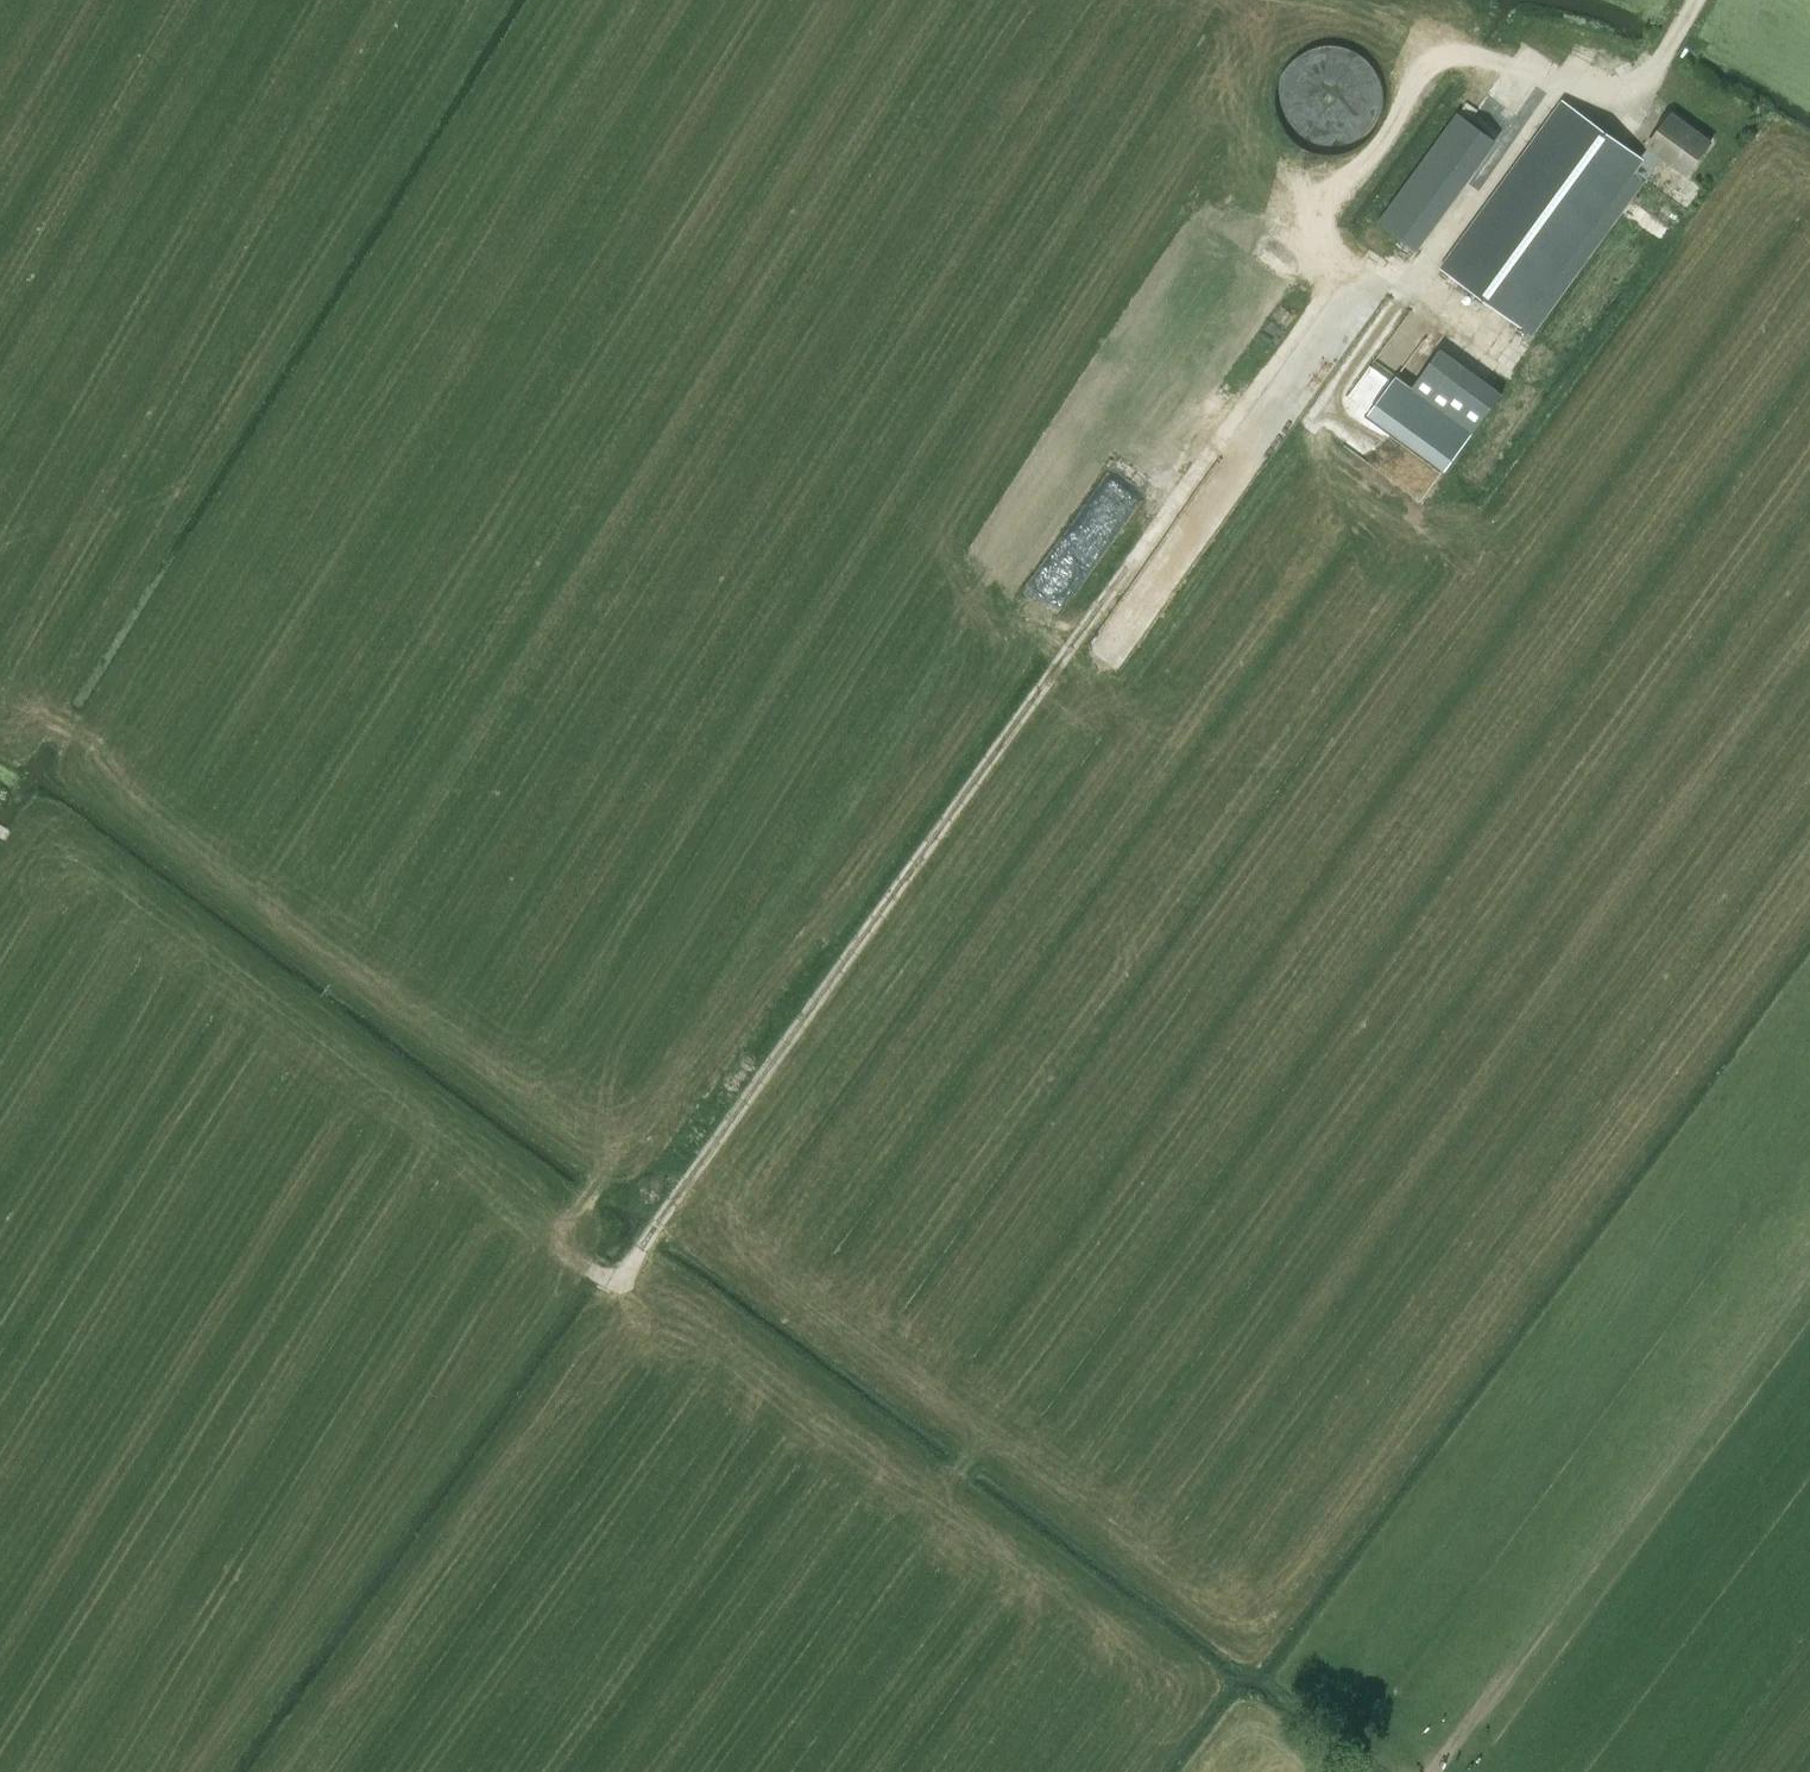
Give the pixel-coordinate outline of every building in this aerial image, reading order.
[(1371,137),(1381,54),(1309,45),(1299,128),(1371,137)] [(1691,171),(1712,135),(1670,107),(1643,151),(1563,98),(1440,265),(1541,338),(1647,178),(1635,171),(1638,167),(1650,175),(1663,153),(1691,171)] [(1376,220),(1416,251),(1495,140),(1457,112),(1376,220)] [(1398,374),(1369,415),(1447,471),(1504,391),(1442,347),(1414,385),(1398,374)]
